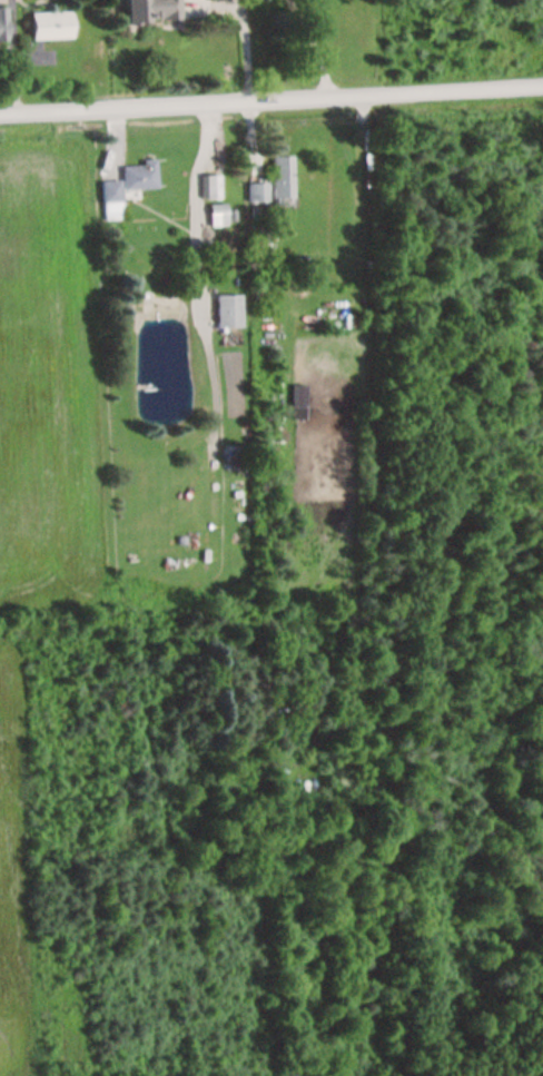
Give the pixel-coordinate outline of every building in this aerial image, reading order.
[(122,29),(176,30),(176,0),(122,0),(122,29)] [(67,41),(66,14),(26,14),(26,41),(67,41)] [(290,156),(269,156),(269,204),(290,204),(290,156)] [(154,190),(154,160),(140,160),(140,166),(121,166),(121,190),(154,190)] [(217,176),(201,176),(201,200),(217,200),(217,176)] [(117,181),(100,182),(102,221),(119,220),(117,181)] [(207,205),(207,227),(226,227),(226,205),(207,205)] [(213,295),(213,328),(239,328),(239,295),(213,295)]
